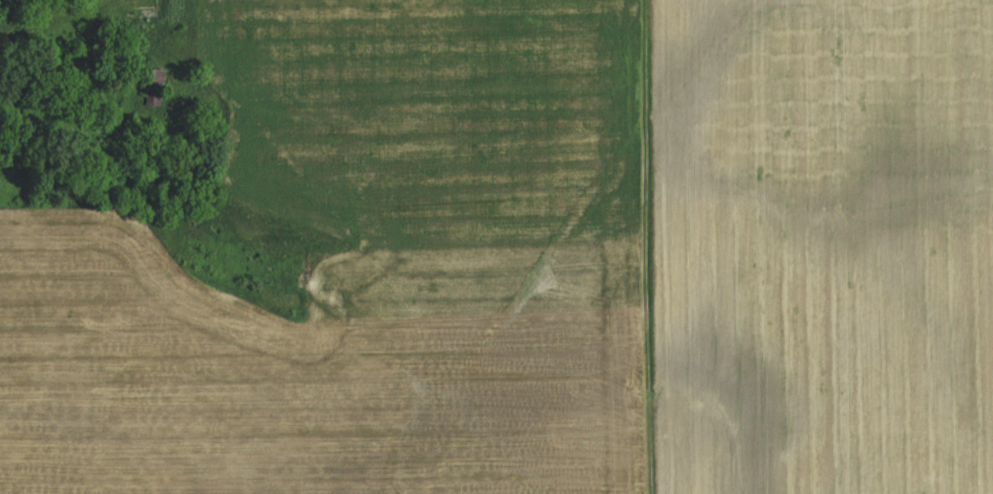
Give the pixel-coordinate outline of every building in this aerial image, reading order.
[(147,104),(161,104),(161,82),(147,82),(147,104)]
